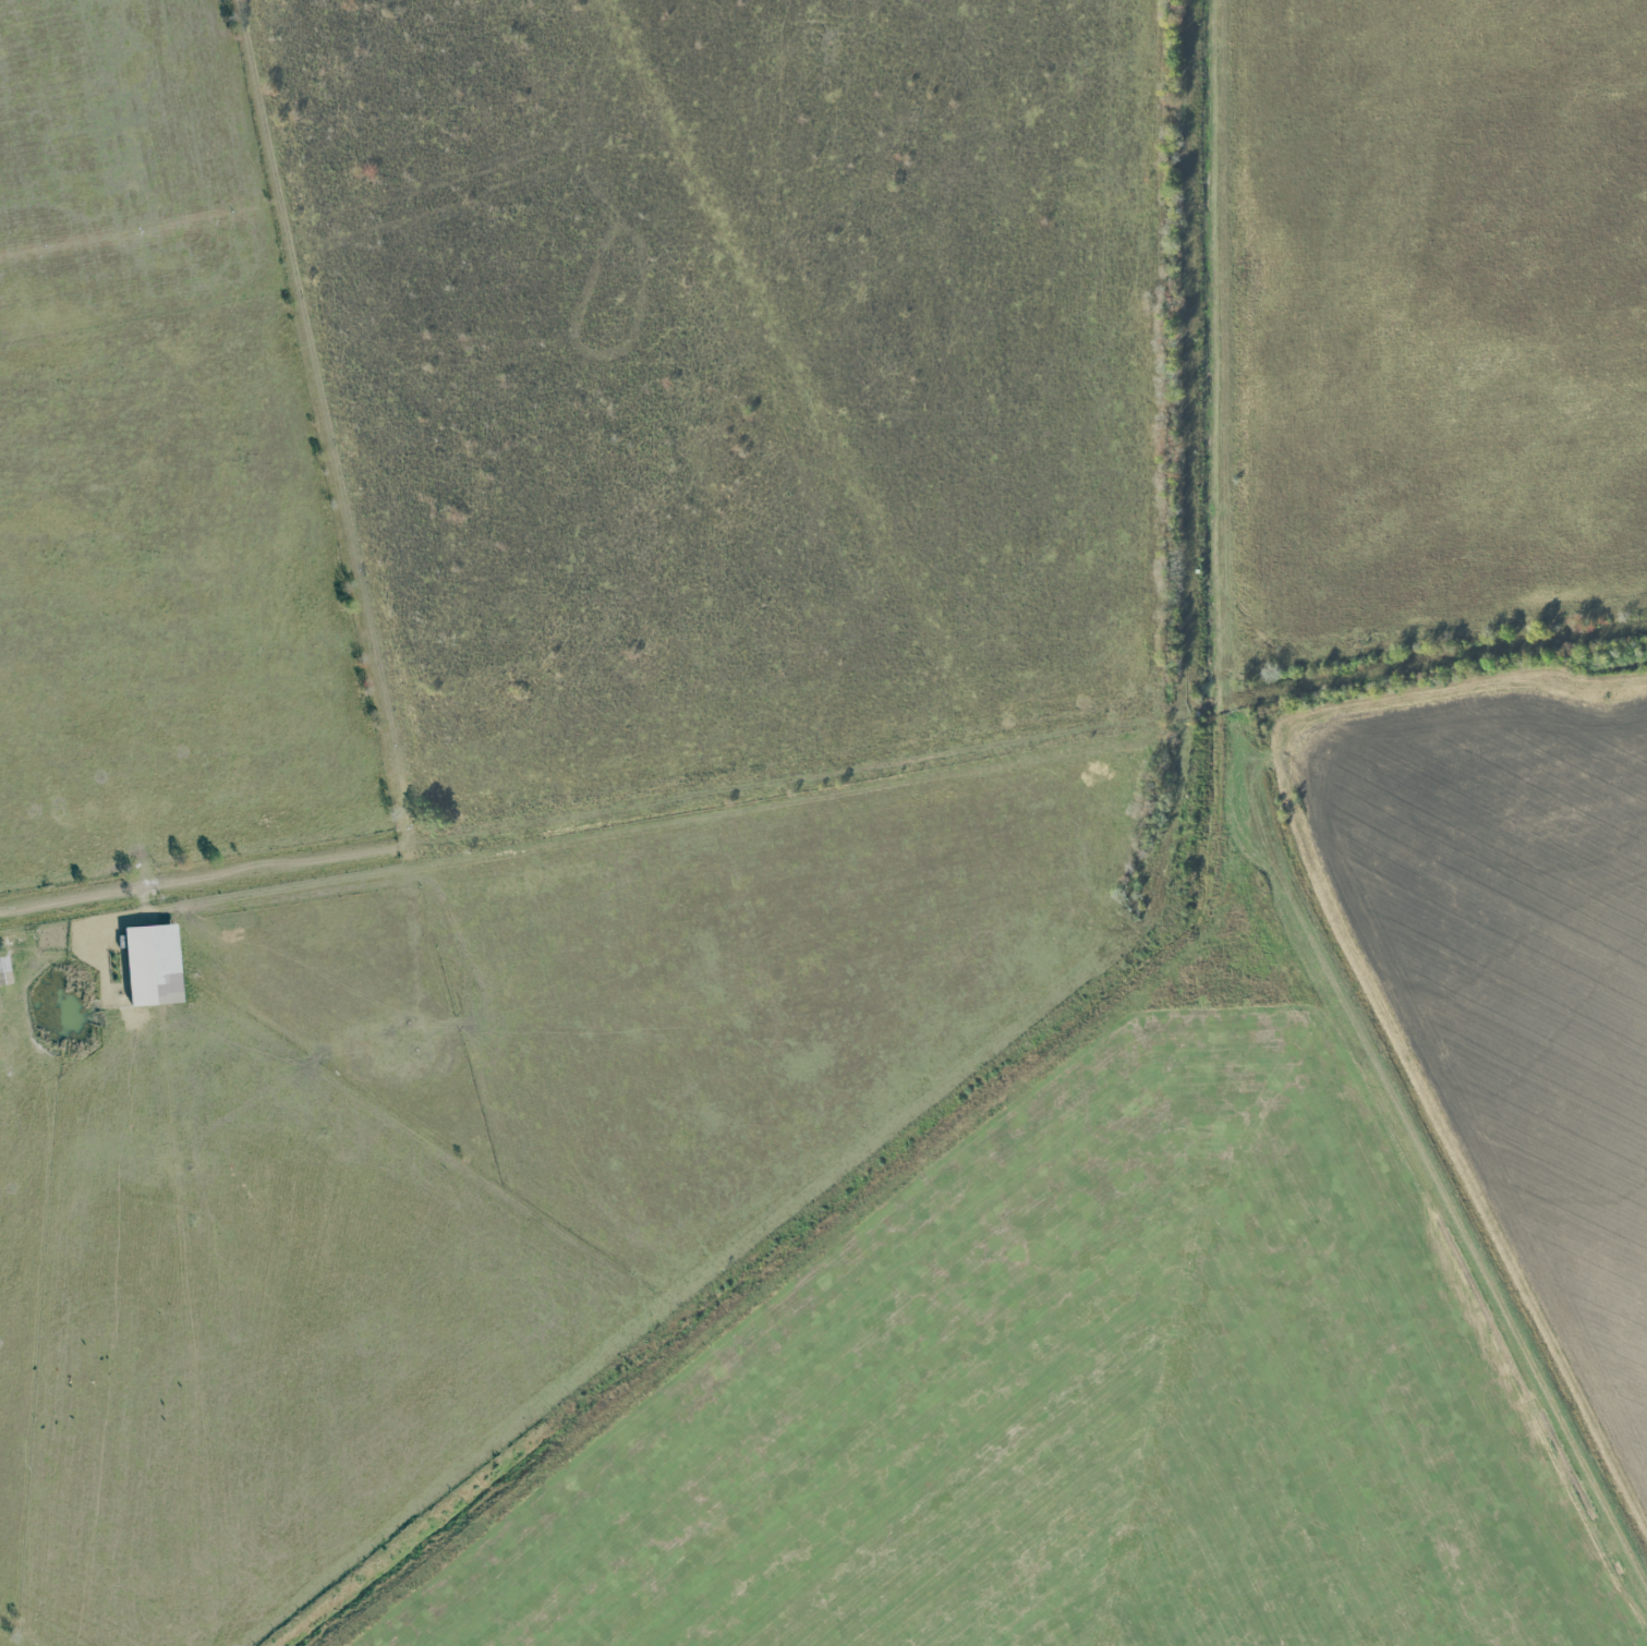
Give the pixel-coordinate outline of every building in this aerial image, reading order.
[(131,927),(137,1006),(163,1004),(157,925),(131,927)]
